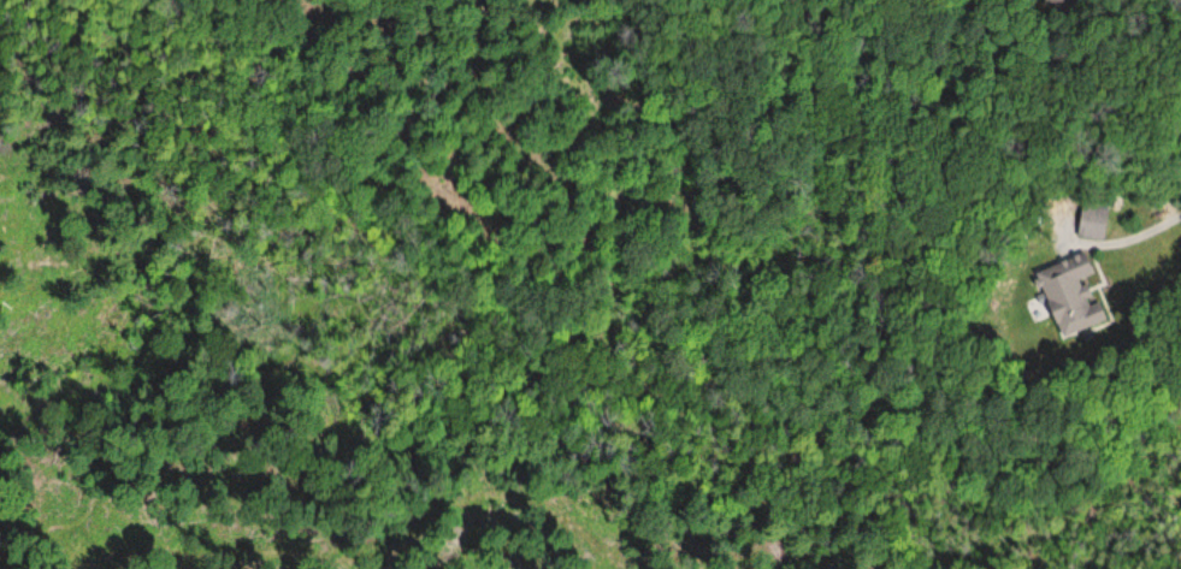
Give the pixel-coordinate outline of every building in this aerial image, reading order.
[(1079,206),(1075,236),(1102,240),(1106,210),(1079,206)] [(1108,324),(1096,280),(1092,281),(1084,252),(1029,267),(1043,319),(1050,317),(1056,339),(1108,324)]
